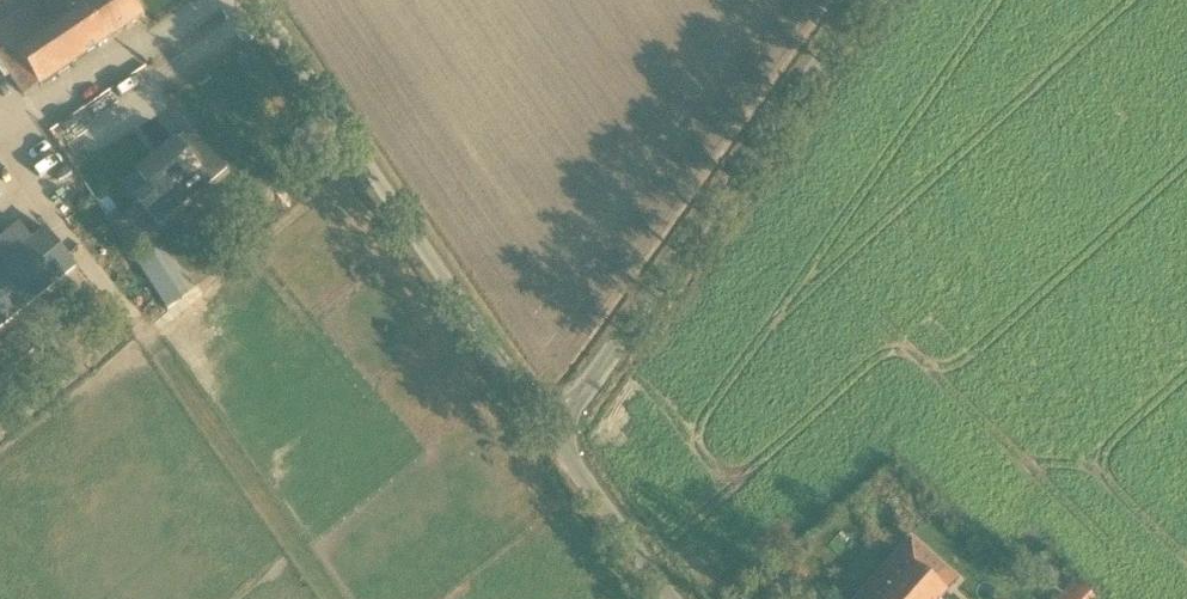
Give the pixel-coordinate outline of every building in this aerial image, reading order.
[(13,79),(25,97),(99,47),(87,29),(71,6),(68,8),(62,0),(38,0),(0,25),(0,59),(13,79)] [(68,8),(71,6),(87,29),(99,47),(144,17),(132,0),(92,0),(90,2),(89,0),(62,0),(68,8)] [(137,199),(147,211),(199,169),(177,142),(138,173),(150,188),(137,199)] [(134,209),(114,224),(136,252),(156,237),(151,230),(150,231),(146,234),(134,219),(138,216),(139,215),(134,209)] [(2,266),(0,267),(0,328),(76,267),(46,230),(32,241),(20,226),(0,242),(0,264),(2,266)] [(911,539),(858,598),(941,598),(958,581),(911,539)] [(801,584),(809,576),(793,561),(785,569),(801,584)] [(1095,598),(1077,581),(1060,598),(1094,598),(1095,598)]
